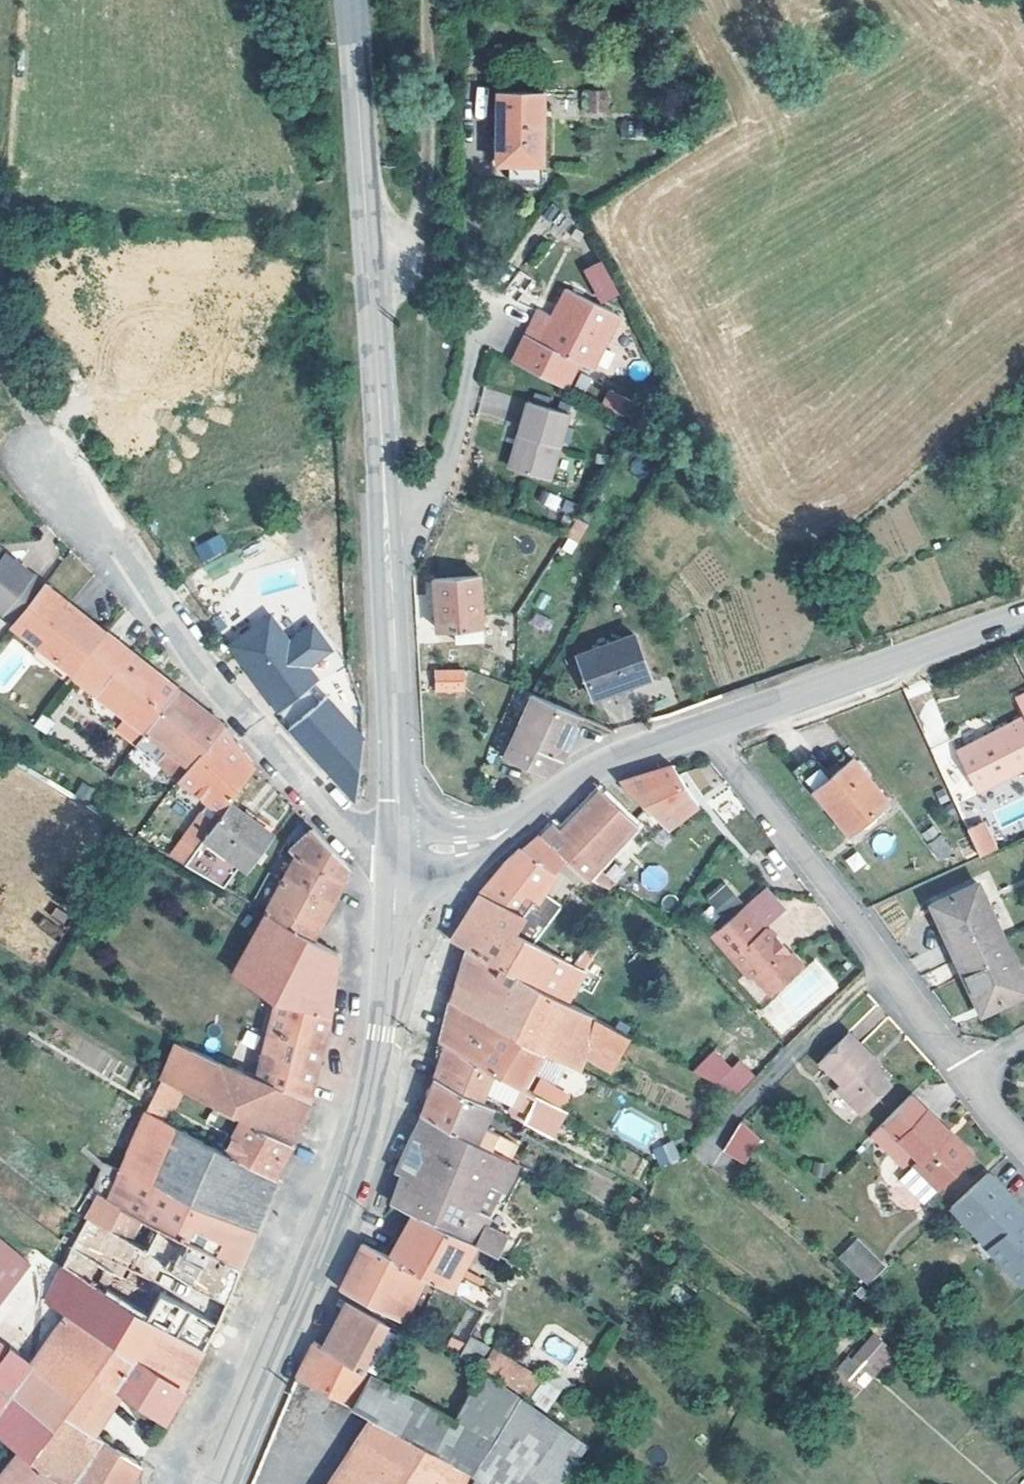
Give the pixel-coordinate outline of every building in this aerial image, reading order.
[(511,140),(511,159),(545,159),(545,88),(500,89),(499,140),(511,140)] [(582,113),(609,113),(609,89),(582,89),(582,113)] [(499,159),(511,159),(511,140),(499,140),(499,159)] [(601,304),(620,294),(601,260),(583,270),(601,304)] [(564,306),(555,323),(562,328),(557,338),(549,334),(536,327),(509,378),(562,404),(575,379),(588,385),(614,333),(564,306)] [(555,323),(549,334),(557,338),(562,328),(555,323)] [(599,422),(626,435),(634,421),(606,407),(599,422)] [(524,470),(517,468),(514,484),(517,489),(553,498),(569,430),(529,420),(521,454),(527,455),(524,470)] [(521,454),(517,468),(524,470),(527,455),(521,454)] [(193,547),(203,564),(228,549),(219,533),(193,547)] [(561,554),(563,555),(572,560),(582,541),(571,535),(561,554)] [(34,626),(53,602),(59,595),(16,562),(11,568),(3,562),(5,554),(0,550),(0,610),(17,623),(21,616),(34,626)] [(16,562),(5,554),(3,562),(11,568),(16,562)] [(465,648),(490,645),(485,595),(441,600),(446,650),(465,648)] [(83,688),(113,648),(53,602),(34,626),(30,633),(22,641),(83,688)] [(261,608),(224,639),(228,644),(266,613),(261,608)] [(30,633),(34,626),(21,616),(17,623),(30,633)] [(221,653),(229,648),(223,637),(214,643),(221,653)] [(154,743),(185,704),(113,648),(83,688),(154,743)] [(584,672),(601,714),(656,692),(639,650),(584,672)] [(6,691),(21,662),(0,651),(0,688),(6,691)] [(353,730),(370,719),(371,715),(360,675),(324,705),(333,713),(299,741),(361,812),(364,770),(367,747),(353,730)] [(558,752),(583,710),(533,688),(508,751),(540,768),(558,752)] [(473,689),(446,690),(447,711),(473,709),(473,689)] [(199,780),(230,741),(225,734),(185,704),(154,743),(143,756),(155,767),(166,775),(176,762),(199,780)] [(1023,770),(1023,718),(961,746),(981,790),(1023,770)] [(263,783),(230,741),(199,780),(187,794),(225,822),(230,826),(238,817),(263,783)] [(816,793),(849,832),(886,801),(852,762),(816,793)] [(676,847),(705,821),(679,781),(654,789),(628,798),(676,847)] [(561,839),(549,853),(561,862),(582,877),(597,889),(603,882),(642,840),(611,811),(605,806),(584,829),(570,845),(561,839)] [(281,849),(238,817),(230,826),(215,846),(207,856),(192,877),(230,899),(247,877),(255,883),(281,849)] [(208,841),(215,846),(230,826),(225,822),(218,832),(215,831),(208,841)] [(207,856),(215,846),(208,841),(215,831),(209,826),(195,847),(207,856)] [(981,858),(996,852),(984,827),(970,833),(981,858)] [(940,836),(929,846),(942,862),(954,852),(940,836)] [(297,884),(342,914),(351,898),(348,874),(318,842),(297,865),(305,871),(297,884)] [(178,869),(192,877),(207,856),(195,847),(178,869)] [(556,870),(561,862),(549,853),(544,851),(515,879),(490,910),(531,935),(524,949),(592,990),(601,966),(598,965),(573,951),(586,911),(569,898),(564,904),(544,890),(556,870)] [(577,884),(582,877),(561,862),(556,870),(577,884)] [(641,868),(644,890),(666,888),(664,866),(641,868)] [(624,900),(603,882),(597,889),(618,905),(624,900)] [(719,915),(739,902),(726,883),(706,896),(719,915)] [(338,921),(342,914),(297,884),(292,892),(338,921)] [(958,962),(1001,941),(975,885),(932,905),(958,962)] [(272,924),(319,952),(330,934),(338,921),(292,892),(272,924)] [(757,895),(738,912),(756,932),(775,916),(757,895)] [(581,1021),(592,990),(524,949),(531,935),(490,910),(477,929),(461,953),(477,962),(581,1021)] [(768,946),(773,942),(765,933),(756,932),(738,912),(707,938),(744,978),(749,979),(765,996),(795,968),(783,954),(779,957),(768,946)] [(344,967),(319,952),(272,924),(236,981),(280,1011),(335,1026),(344,967)] [(958,962),(983,1015),(1023,996),(1023,990),(1001,941),(958,962)] [(779,957),(783,954),(773,942),(768,946),(779,957)] [(619,1042),(581,1021),(477,962),(470,982),(459,1013),(595,1089),(599,1080),(619,1042)] [(237,1077),(313,1112),(327,1055),(335,1026),(280,1011),(275,1070),(238,1053),(233,1063),(242,1068),(237,1077)] [(588,1103),(595,1089),(459,1013),(454,1032),(449,1052),(454,1055),(541,1105),(549,1092),(575,1108),(581,1098),(588,1103)] [(865,1112),(890,1085),(874,1071),(879,1065),(849,1038),(822,1065),(846,1087),(842,1091),(865,1112)] [(619,1042),(599,1080),(627,1095),(647,1059),(619,1042)] [(296,1152),(313,1112),(237,1077),(187,1054),(173,1086),(296,1152)] [(572,1127),(541,1105),(454,1055),(449,1071),(444,1090),(488,1114),(494,1105),(518,1118),(516,1122),(517,1125),(558,1148),(572,1127)] [(732,1100),(747,1083),(728,1067),(708,1089),(732,1100)] [(748,1115),(770,1091),(754,1076),(747,1083),(732,1100),(748,1115)] [(288,1172),(296,1152),(173,1086),(156,1122),(279,1191),(288,1172)] [(511,1125),(488,1114),(444,1090),(438,1107),(432,1125),(519,1170),(529,1153),(493,1133),(497,1126),(507,1131),(511,1125)] [(572,1127),(575,1108),(549,1092),(541,1105),(572,1127)] [(909,1099),(868,1141),(919,1178),(925,1170),(954,1191),(976,1157),(945,1138),(950,1130),(909,1099)] [(167,1235),(244,1276),(265,1226),(279,1191),(156,1122),(131,1179),(123,1197),(118,1208),(151,1225),(167,1235)] [(746,1165),(763,1137),(739,1123),(722,1151),(746,1165)] [(526,1174),(519,1170),(432,1125),(420,1148),(430,1154),(454,1151),(456,1158),(465,1163),(464,1165),(478,1173),(474,1181),(499,1195),(511,1203),(526,1174)] [(945,1138),(976,1157),(980,1151),(950,1130),(945,1138)] [(660,1168),(680,1159),(672,1140),(651,1150),(660,1168)] [(508,1269),(518,1248),(494,1236),(499,1228),(485,1220),(499,1195),(474,1181),(478,1173),(464,1165),(465,1163),(456,1158),(454,1151),(430,1154),(430,1170),(424,1181),(407,1172),(402,1183),(408,1187),(399,1212),(417,1221),(480,1254),(508,1269)] [(999,1252),(1023,1282),(1023,1281),(1023,1205),(992,1168),(959,1202),(983,1233),(988,1229),(1004,1248),(999,1252)] [(116,1194),(123,1197),(131,1179),(114,1169),(100,1194),(110,1202),(116,1194)] [(944,1206),(954,1191),(925,1170),(919,1178),(913,1187),(944,1206)] [(117,1207),(110,1202),(100,1194),(96,1201),(108,1209),(74,1273),(206,1360),(226,1316),(244,1276),(167,1235),(153,1257),(137,1247),(151,1225),(118,1208),(117,1207)] [(117,1207),(118,1208),(123,1197),(116,1194),(110,1202),(117,1207)] [(465,1283),(480,1254),(417,1221),(407,1241),(394,1267),(446,1295),(489,1320),(499,1302),(465,1283)] [(983,1233),(999,1252),(1004,1248),(988,1229),(983,1233)] [(857,1237),(837,1257),(866,1286),(886,1266),(857,1237)] [(0,1238),(0,1319),(40,1270),(0,1238)] [(439,1307),(446,1295),(394,1267),(369,1253),(358,1274),(346,1298),(406,1331),(424,1298),(439,1307)] [(59,1483),(136,1483),(142,1475),(87,1438),(117,1393),(170,1428),(206,1360),(74,1273),(54,1311),(77,1327),(41,1375),(17,1357),(3,1378),(0,1381),(0,1435),(59,1483)] [(330,1355),(367,1376),(388,1337),(394,1340),(397,1335),(354,1312),(343,1333),(330,1355)] [(898,1350),(880,1333),(862,1352),(879,1368),(898,1350)] [(467,1338),(463,1352),(484,1358),(488,1344),(467,1338)] [(3,1378),(17,1357),(0,1342),(0,1376),(3,1378)] [(480,1367),(526,1399),(539,1379),(494,1347),(480,1367)] [(381,1384),(367,1376),(330,1355),(319,1349),(303,1386),(361,1420),(362,1417),(381,1384)] [(458,1427),(539,1483),(568,1483),(587,1457),(483,1379),(458,1427)] [(539,1381),(530,1402),(549,1410),(558,1388),(539,1381)] [(463,1476),(478,1443),(458,1427),(381,1384),(362,1417),(380,1428),(463,1476)] [(463,1476),(380,1428),(345,1483),(478,1483),(463,1476)] [(0,1435),(0,1483),(59,1483),(0,1435)]
